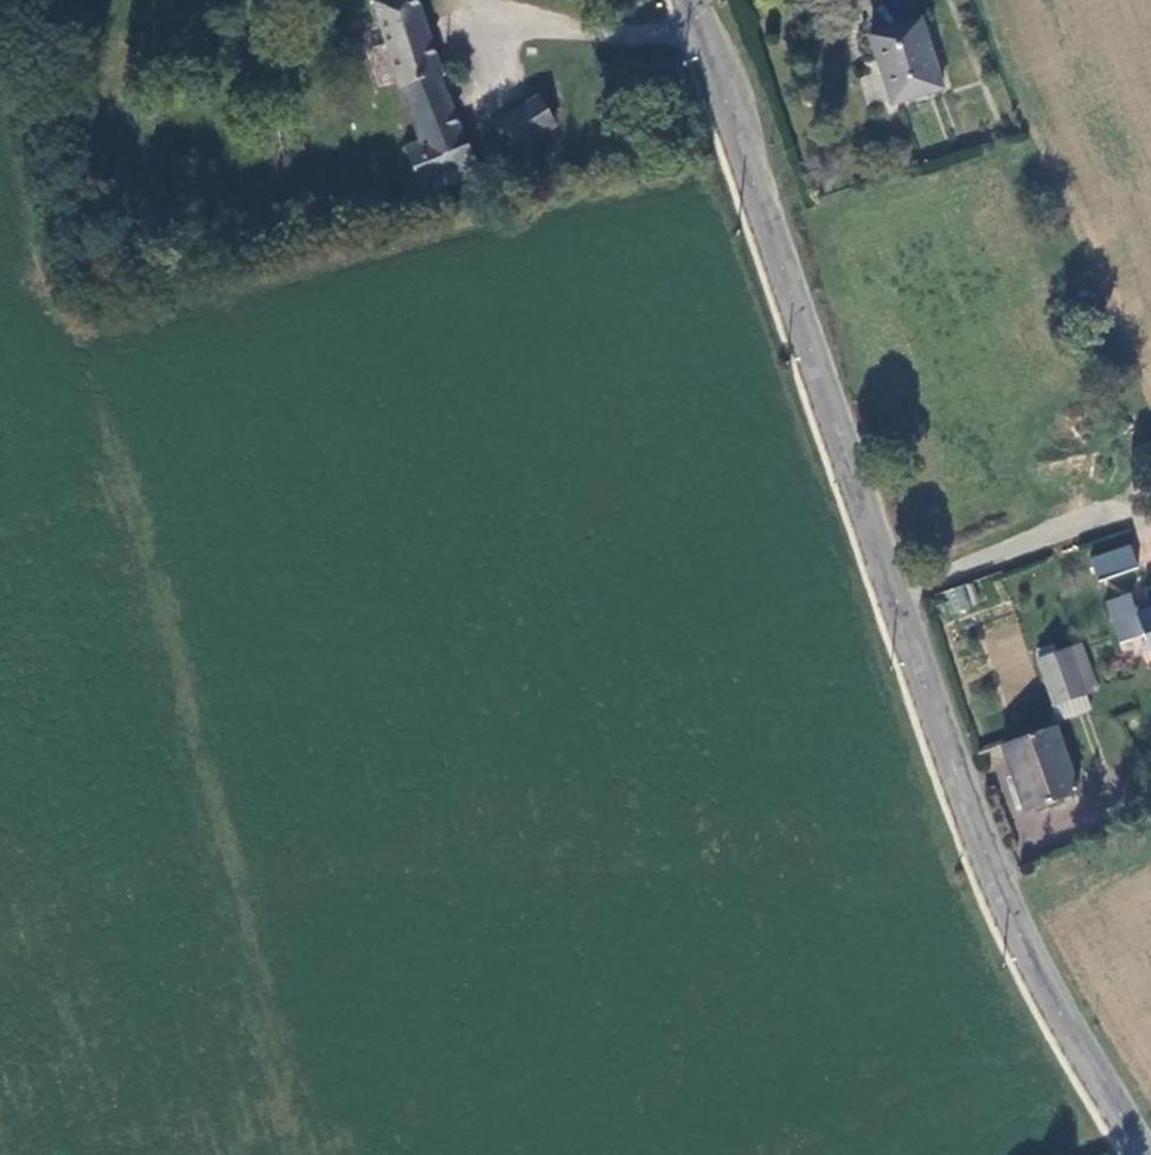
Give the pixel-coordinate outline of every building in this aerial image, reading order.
[(414,0),(377,0),(374,1),(420,142),(410,149),(428,191),(479,171),(468,144),(462,144),(437,77),(440,73),(414,0)] [(929,19),(876,36),(900,106),(952,88),(929,19)] [(536,98),(500,120),(516,145),(550,123),(536,98)] [(1131,546),(1090,561),(1098,583),(1139,568),(1131,546)] [(1106,605),(1120,647),(1145,639),(1150,658),(1150,588),(1143,591),(1147,601),(1134,606),(1130,596),(1106,605)] [(1085,698),(1100,692),(1083,643),(1035,661),(1056,722),(1089,710),(1085,698)] [(1078,793),(1055,728),(1003,748),(1026,811),(1078,793)]
